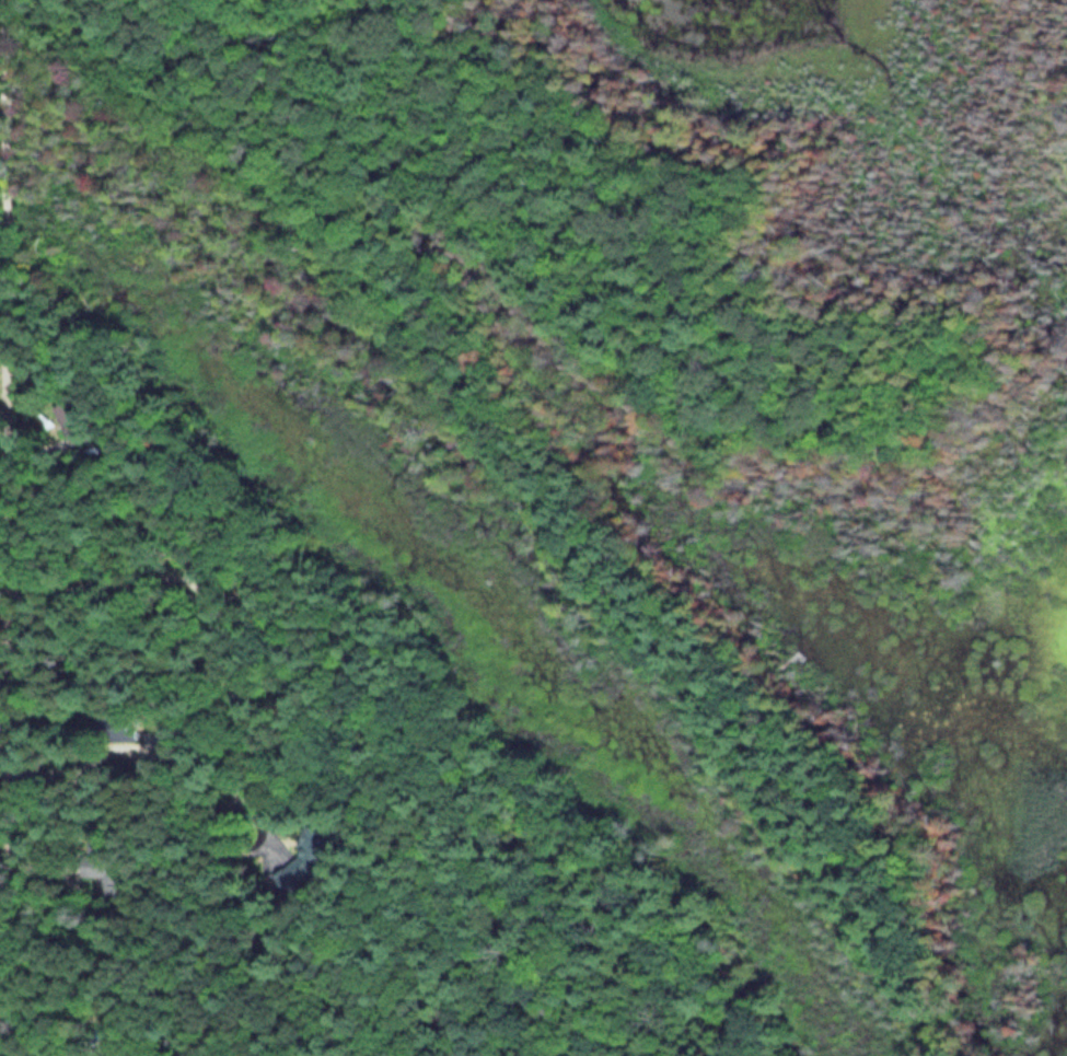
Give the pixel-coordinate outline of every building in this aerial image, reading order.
[(54,406),(74,444),(98,432),(78,394),(54,406)] [(140,713),(100,713),(100,739),(140,739),(140,713)] [(292,895),(329,864),(322,855),(333,845),(317,826),(300,840),(307,849),(276,875),(292,895)] [(104,902),(118,902),(118,855),(83,855),(83,875),(105,876),(104,902)]
